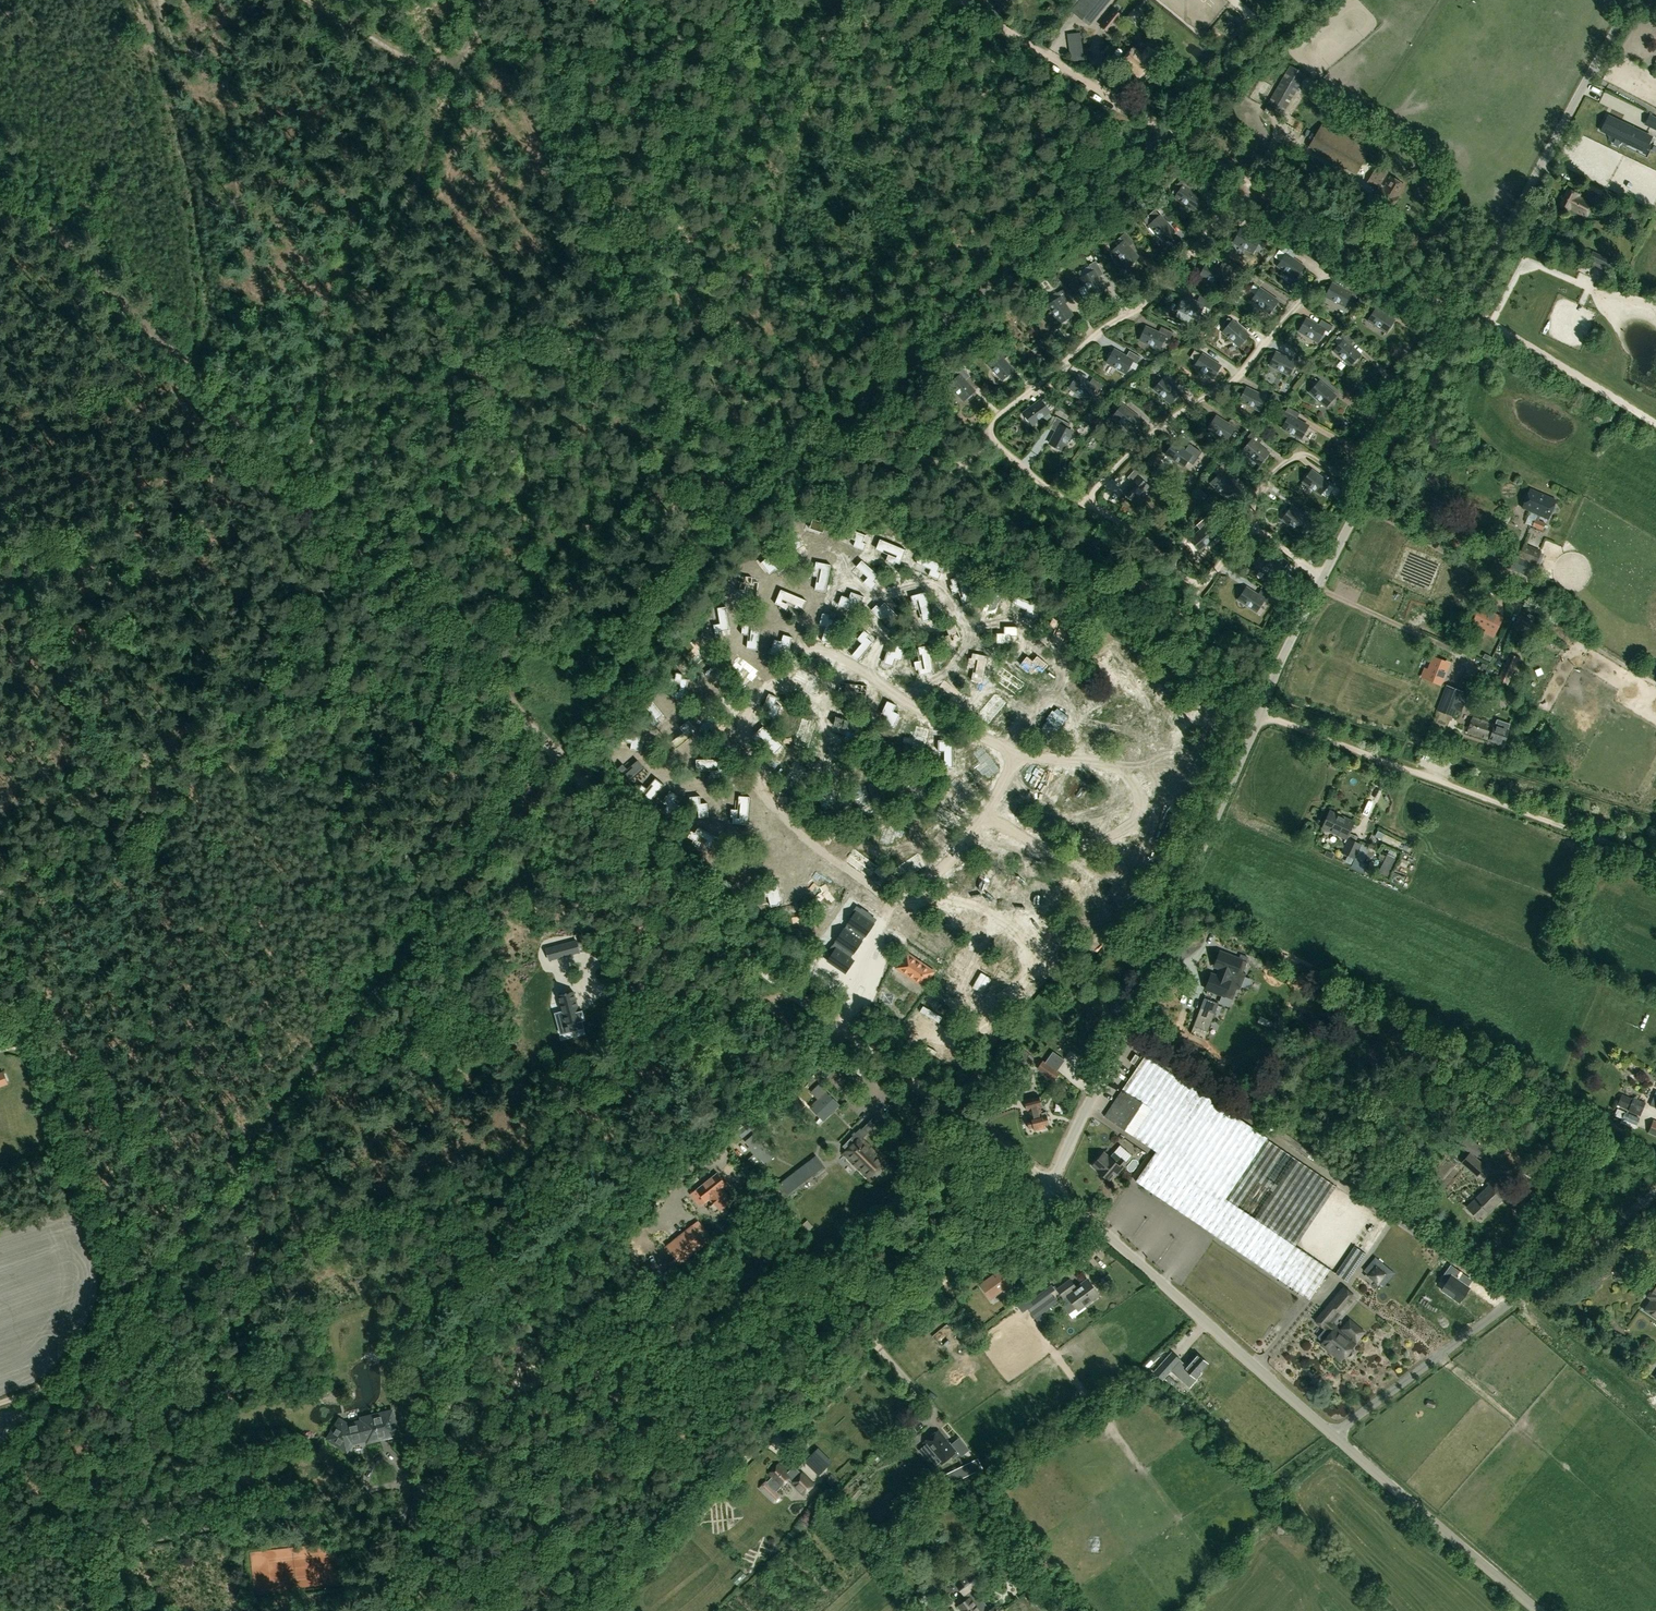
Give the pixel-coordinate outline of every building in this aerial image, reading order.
[(1071,11),(1089,26),(1110,0),(1079,0),(1071,11)] [(1110,33),(1122,18),(1111,10),(1100,24),(1110,33)] [(1136,23),(1141,16),(1134,10),(1128,17),(1136,23)] [(1237,23),(1225,13),(1220,20),(1232,29),(1237,23)] [(1143,55),(1134,48),(1122,63),(1139,78),(1157,56),(1148,48),(1143,55)] [(1306,75),(1290,65),(1265,109),(1282,117),(1301,83),(1306,75)] [(1649,114),(1644,124),(1655,130),(1655,117),(1649,114)] [(1649,137),(1608,117),(1607,118),(1610,119),(1604,130),(1602,129),(1602,130),(1643,150),(1649,137)] [(1323,123),(1309,148),(1357,175),(1370,151),(1323,123)] [(1388,173),(1376,166),(1366,183),(1377,189),(1372,200),(1389,211),(1405,186),(1389,176),(1381,190),(1378,189),(1388,173)] [(1602,190),(1589,184),(1585,193),(1598,199),(1602,190)] [(1176,196),(1193,209),(1201,198),(1183,186),(1176,196)] [(1559,207),(1568,211),(1569,209),(1587,217),(1593,203),(1578,196),(1579,195),(1567,190),(1559,207)] [(1160,216),(1150,225),(1164,241),(1174,232),(1160,216)] [(1259,240),(1240,230),(1234,242),(1253,252),(1259,240)] [(1138,257),(1123,241),(1114,250),(1128,266),(1138,257)] [(1612,261),(1592,252),(1589,260),(1608,269),(1612,261)] [(1296,278),(1304,267),(1286,255),(1279,266),(1296,278)] [(1220,285),(1226,273),(1207,263),(1201,275),(1220,285)] [(1104,290),(1094,271),(1082,278),(1092,296),(1104,290)] [(1260,286),(1264,281),(1254,274),(1251,280),(1260,286)] [(1351,294),(1332,284),(1326,296),(1345,306),(1351,294)] [(1270,312),(1277,301),(1260,289),(1252,300),(1270,312)] [(1072,315),(1060,297),(1049,305),(1061,323),(1072,315)] [(1178,309),(1197,318),(1200,313),(1207,317),(1211,309),(1204,306),(1203,306),(1184,297),(1178,309)] [(1394,320),(1376,309),(1369,320),(1387,332),(1394,320)] [(1343,316),(1338,313),(1335,318),(1340,321),(1343,316)] [(1325,330),(1306,319),(1300,331),(1318,341),(1325,330)] [(1248,335),(1232,321),(1223,332),(1240,346),(1248,335)] [(1165,337),(1146,328),(1140,340),(1160,349),(1165,337)] [(1163,328),(1160,334),(1165,337),(1170,339),(1173,332),(1163,328)] [(1351,365),(1359,355),(1344,341),(1335,351),(1351,365)] [(1114,350),(1107,362),(1126,372),(1133,361),(1114,350)] [(1295,362),(1276,353),(1270,365),(1289,374),(1295,362)] [(1003,379),(1013,370),(998,354),(988,363),(1003,379)] [(1213,378),(1220,366),(1202,355),(1195,366),(1213,378)] [(964,400),(974,391),(960,375),(950,384),(964,400)] [(1078,376),(1070,387),(1087,399),(1095,388),(1078,376)] [(1179,393),(1164,378),(1155,388),(1170,403),(1179,393)] [(1326,406),(1335,396),(1319,382),(1310,392),(1326,406)] [(1266,398),(1246,388),(1240,400),(1260,410),(1266,398)] [(1049,411),(1041,400),(1024,413),(1032,424),(1049,411)] [(1112,407),(1118,411),(1114,416),(1131,429),(1139,418),(1117,401),(1112,407)] [(1308,426),(1290,416),(1283,427),(1301,438),(1308,426)] [(1050,428),(1057,431),(1050,444),(1062,450),(1072,431),(1068,429),(1070,424),(1056,417),(1050,428)] [(1234,428),(1216,417),(1209,428),(1227,439),(1234,428)] [(1268,453),(1252,440),(1243,450),(1260,464),(1268,453)] [(1184,466),(1191,455),(1174,443),(1166,454),(1184,466)] [(1329,484),(1312,471),(1303,481),(1321,494),(1329,484)] [(1236,488),(1221,473),(1212,482),(1227,497),(1236,488)] [(1123,492),(1133,501),(1148,486),(1138,477),(1123,492)] [(1547,519),(1555,500),(1531,490),(1523,508),(1530,511),(1525,523),(1532,525),(1535,519),(1538,520),(1540,516),(1547,519)] [(1291,508),(1283,519),(1300,532),(1308,521),(1291,508)] [(1532,526),(1542,530),(1545,523),(1538,520),(1535,519),(1532,525),(1532,526)] [(1191,540),(1200,550),(1216,536),(1207,525),(1191,540)] [(892,534),(887,554),(899,557),(904,537),(892,534)] [(908,560),(918,546),(913,543),(903,557),(908,560)] [(1535,565),(1540,551),(1523,544),(1519,555),(1518,557),(1535,565)] [(1530,577),(1535,565),(1518,557),(1519,555),(1511,552),(1506,567),(1530,577)] [(940,573),(943,557),(928,555),(923,579),(930,580),(932,571),(940,573)] [(883,570),(887,560),(877,556),(874,566),(883,570)] [(828,594),(840,575),(832,570),(820,589),(828,594)] [(865,602),(870,583),(861,581),(856,600),(865,602)] [(732,583),(725,591),(740,603),(747,594),(732,583)] [(788,585),(785,595),(808,602),(811,593),(788,585)] [(1264,600),(1246,588),(1239,599),(1257,611),(1264,600)] [(1494,637),(1503,617),(1480,606),(1472,622),(1486,629),(1484,632),(1494,637)] [(1513,626),(1526,634),(1533,621),(1520,614),(1513,626)] [(768,655),(775,650),(764,634),(757,639),(768,655)] [(873,637),(863,660),(872,663),(881,640),(873,637)] [(903,670),(906,658),(902,657),(904,647),(898,645),(892,667),(903,670)] [(993,655),(996,648),(989,645),(986,652),(993,655)] [(1510,654),(1498,681),(1507,685),(1519,658),(1510,654)] [(1434,658),(1429,671),(1425,670),(1423,677),(1440,683),(1448,663),(1434,658)] [(1026,659),(1020,676),(1026,678),(1032,661),(1026,659)] [(1050,669),(1040,685),(1048,690),(1059,674),(1050,669)] [(1463,692),(1446,685),(1437,710),(1454,717),(1456,711),(1461,712),(1464,704),(1460,702),(1463,692)] [(1513,698),(1503,693),(1499,700),(1510,705),(1513,698)] [(895,702),(887,716),(893,720),(902,706),(895,702)] [(826,713),(838,720),(843,713),(830,705),(826,713)] [(908,712),(896,726),(906,734),(918,719),(908,712)] [(1509,730),(1508,729),(1510,724),(1497,719),(1495,725),(1473,717),(1468,734),(1489,740),(1503,745),(1509,730)] [(829,721),(827,729),(833,731),(836,723),(829,721)] [(932,744),(942,733),(933,725),(923,737),(932,744)] [(1446,744),(1454,746),(1456,737),(1449,735),(1446,744)] [(1042,749),(1038,759),(1049,763),(1053,753),(1042,749)] [(1143,767),(1146,761),(1131,754),(1128,759),(1143,767)] [(699,769),(704,775),(713,768),(708,762),(699,769)] [(1113,772),(1110,779),(1129,786),(1132,778),(1113,772)] [(1012,808),(1010,811),(1014,815),(1023,807),(1010,792),(1003,799),(1012,808)] [(1061,802),(1079,812),(1083,805),(1065,795),(1061,802)] [(1346,839),(1354,821),(1330,811),(1323,828),(1346,839)] [(770,823),(776,819),(772,813),(766,817),(770,823)] [(941,817),(934,826),(942,832),(949,823),(941,817)] [(792,855),(789,849),(800,842),(796,837),(776,849),(784,860),(792,855)] [(1341,853),(1355,859),(1362,844),(1347,838),(1341,853)] [(860,870),(873,853),(868,849),(854,865),(860,870)] [(849,851),(844,857),(853,865),(859,859),(849,851)] [(1397,858),(1387,853),(1382,864),(1392,869),(1397,858)] [(810,854),(794,872),(801,878),(817,859),(810,854)] [(1030,888),(1024,892),(1038,912),(1043,908),(1030,888)] [(802,925),(805,914),(800,912),(801,908),(790,905),(785,921),(802,925)] [(1024,924),(1016,917),(1019,913),(1012,906),(1003,916),(1018,930),(1024,924)] [(863,941),(865,937),(866,936),(868,937),(874,928),(872,927),(874,924),(856,910),(846,924),(847,924),(845,928),(844,928),(835,941),(838,944),(827,960),(845,973),(854,961),(850,958),(853,954),(863,941)] [(572,953),(580,951),(577,940),(569,942),(572,953)] [(1116,946),(1121,949),(1124,943),(1119,940),(1116,946)] [(546,948),(548,955),(556,953),(554,946),(546,948)] [(1214,966),(1220,969),(1217,976),(1211,973),(1205,989),(1232,999),(1237,989),(1240,990),(1243,982),(1246,973),(1243,972),(1247,962),(1220,951),(1214,966)] [(897,968),(923,986),(933,972),(906,953),(897,968)] [(584,1019),(582,1011),(580,1011),(575,991),(570,992),(570,991),(564,993),(564,994),(560,995),(564,1011),(559,1012),(562,1025),(567,1023),(569,1031),(583,1028),(581,1020),(584,1019)] [(1193,1026),(1208,1031),(1218,1003),(1204,998),(1193,1026)] [(1163,1058),(1183,1073),(1188,1067),(1167,1052),(1163,1058)] [(1336,1186),(1145,1056),(1123,1088),(1149,1107),(1131,1134),(1156,1151),(1295,1246),(1336,1186)] [(1060,1072),(1043,1060),(1036,1069),(1053,1081),(1060,1072)] [(1131,1134),(1149,1107),(1123,1088),(1104,1116),(1131,1134)] [(826,1091),(810,1107),(823,1121),(840,1105),(826,1091)] [(794,1106),(800,1101),(792,1093),(787,1099),(794,1106)] [(1617,1105),(1627,1109),(1631,1098),(1621,1094),(1617,1105)] [(1041,1113),(1040,1107),(1042,1107),(1039,1096),(1024,1100),(1027,1110),(1029,1109),(1030,1115),(1031,1118),(1027,1119),(1029,1128),(1033,1127),(1034,1131),(1045,1128),(1044,1125),(1049,1124),(1046,1112),(1041,1113)] [(1633,1097),(1628,1111),(1640,1116),(1646,1103),(1633,1097)] [(1624,1112),(1620,1123),(1635,1129),(1640,1118),(1624,1112)] [(875,1115),(861,1129),(860,1128),(856,1132),(855,1131),(851,1135),(852,1136),(842,1146),(847,1150),(843,1154),(871,1180),(887,1163),(862,1138),(880,1119),(875,1115)] [(1648,1133),(1655,1136),(1655,1121),(1652,1120),(1648,1133)] [(761,1159),(765,1164),(774,1157),(753,1134),(745,1141),(749,1146),(747,1147),(759,1161),(761,1159)] [(1485,1148),(1468,1140),(1469,1138),(1463,1136),(1458,1146),(1482,1157),(1485,1148)] [(1098,1170),(1097,1170),(1109,1180),(1114,1174),(1115,1176),(1126,1162),(1113,1151),(1109,1157),(1103,1152),(1092,1165),(1098,1170)] [(1295,1246),(1156,1151),(1136,1180),(1309,1299),(1329,1269),(1295,1246)] [(1486,1167),(1470,1152),(1460,1163),(1477,1177),(1486,1167)] [(816,1156),(778,1184),(787,1196),(825,1168),(816,1156)] [(1366,1189),(1348,1176),(1344,1181),(1362,1195),(1366,1189)] [(696,1188),(691,1192),(701,1204),(706,1200),(712,1195),(716,1200),(724,1194),(720,1189),(711,1178),(697,1189),(696,1188)] [(1478,1217),(1483,1212),(1485,1215),(1503,1198),(1499,1194),(1499,1195),(1489,1185),(1468,1207),(1478,1217)] [(688,1246),(712,1228),(701,1213),(676,1231),(688,1246)] [(1347,1281),(1366,1253),(1354,1245),(1335,1273),(1347,1281)] [(1394,1273),(1376,1257),(1365,1271),(1383,1286),(1394,1273)] [(1446,1284),(1442,1289),(1459,1301),(1468,1288),(1462,1283),(1467,1276),(1451,1264),(1440,1280),(1446,1284)] [(1047,1278),(1048,1280),(1049,1281),(1064,1270),(1061,1267),(1047,1278)] [(1005,1292),(1012,1287),(1001,1272),(981,1287),(989,1298),(1002,1289),(1005,1292)] [(1064,1298),(1067,1296),(1078,1310),(1099,1295),(1088,1280),(1078,1288),(1077,1286),(1076,1286),(1070,1278),(1056,1289),(1064,1298)] [(1048,1280),(1027,1296),(1033,1305),(1050,1293),(1055,1289),(1049,1281),(1048,1280)] [(1655,1284),(1648,1295),(1652,1298),(1645,1309),(1655,1316),(1655,1284)] [(1329,1321),(1337,1311),(1342,1315),(1357,1297),(1343,1285),(1325,1307),(1325,1308),(1315,1320),(1325,1329),(1318,1337),(1323,1342),(1336,1328),(1338,1326),(1334,1322),(1333,1323),(1329,1321)] [(1028,1309),(1030,1312),(1035,1318),(1052,1306),(1057,1302),(1050,1293),(1033,1305),(1028,1309)] [(1022,1311),(1032,1304),(1027,1296),(1016,1303),(1022,1311)] [(940,1325),(946,1335),(959,1327),(953,1317),(940,1325)] [(1336,1328),(1323,1342),(1322,1344),(1340,1360),(1344,1356),(1346,1358),(1348,1358),(1351,1358),(1352,1357),(1354,1356),(1355,1354),(1354,1351),(1354,1350),(1351,1347),(1354,1344),(1353,1343),(1354,1341),(1356,1343),(1366,1332),(1349,1317),(1340,1329),(1342,1330),(1341,1332),(1336,1328)] [(1197,1354),(1186,1367),(1179,1361),(1180,1360),(1171,1351),(1153,1370),(1163,1379),(1173,1369),(1191,1385),(1202,1373),(1201,1372),(1208,1364),(1197,1354)] [(420,1365),(418,1383),(430,1385),(432,1366),(420,1365)] [(362,1418),(362,1419),(348,1422),(339,1417),(325,1439),(348,1453),(353,1444),(367,1441),(367,1442),(398,1435),(392,1410),(362,1418)] [(424,1429),(425,1412),(413,1411),(412,1429),(424,1429)] [(917,1434),(911,1428),(894,1444),(901,1451),(917,1434)] [(960,1454),(962,1456),(969,1449),(959,1438),(952,1444),(957,1450),(956,1451),(938,1430),(923,1442),(941,1464),(950,1456),(953,1459),(960,1454)] [(826,1454),(818,1447),(804,1461),(812,1469),(826,1454)] [(939,1477),(944,1487),(983,1468),(978,1458),(939,1477)] [(1263,1470),(1272,1468),(1271,1462),(1265,1463),(1266,1465),(1263,1466),(1263,1470)] [(780,1495),(776,1491),(789,1479),(793,1483),(792,1484),(803,1496),(814,1485),(803,1473),(800,1476),(794,1470),(790,1474),(779,1463),(769,1474),(772,1477),(766,1482),(766,1481),(760,1488),(774,1502),(780,1495)] [(832,1474),(825,1481),(833,1488),(839,1480),(832,1474)] [(833,1519),(839,1514),(830,1504),(824,1509),(833,1519)] [(738,1587),(753,1582),(747,1563),(732,1568),(738,1587)] [(995,1606),(989,1610),(982,1600),(980,1602),(971,1589),(978,1583),(971,1573),(957,1584),(964,1593),(966,1592),(970,1597),(959,1605),(964,1610),(999,1610),(995,1606)] [(1041,1596),(1036,1590),(1026,1597),(1031,1604),(1041,1596)]
